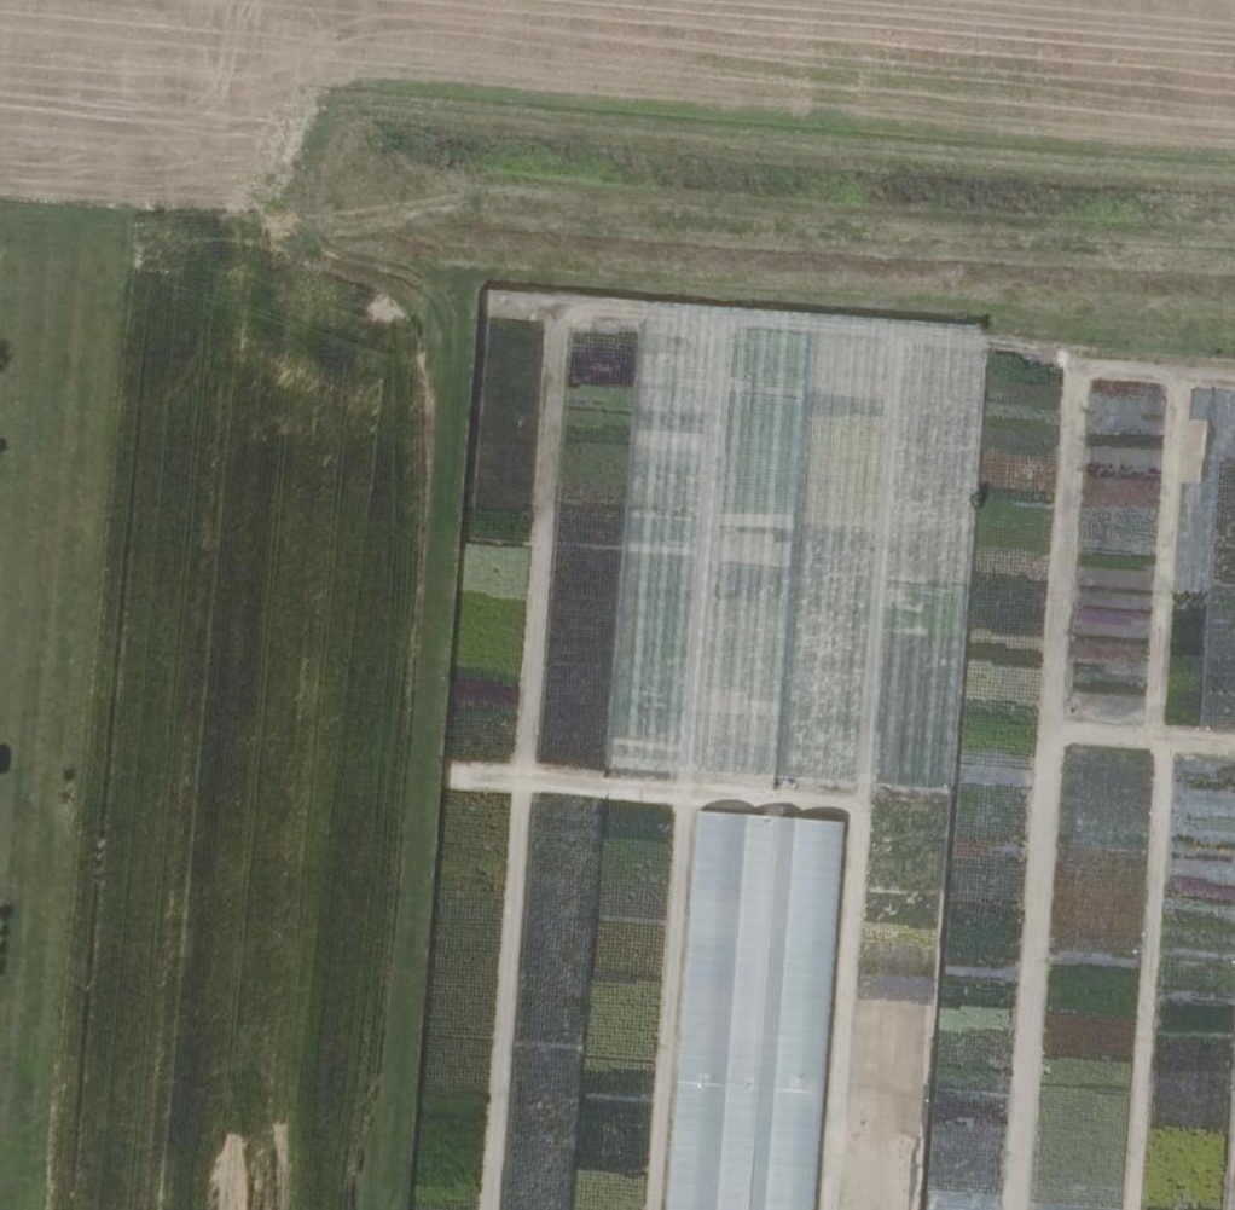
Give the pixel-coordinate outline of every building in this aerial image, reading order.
[(837,819),(691,811),(668,1209),(815,1209),(837,819)]
